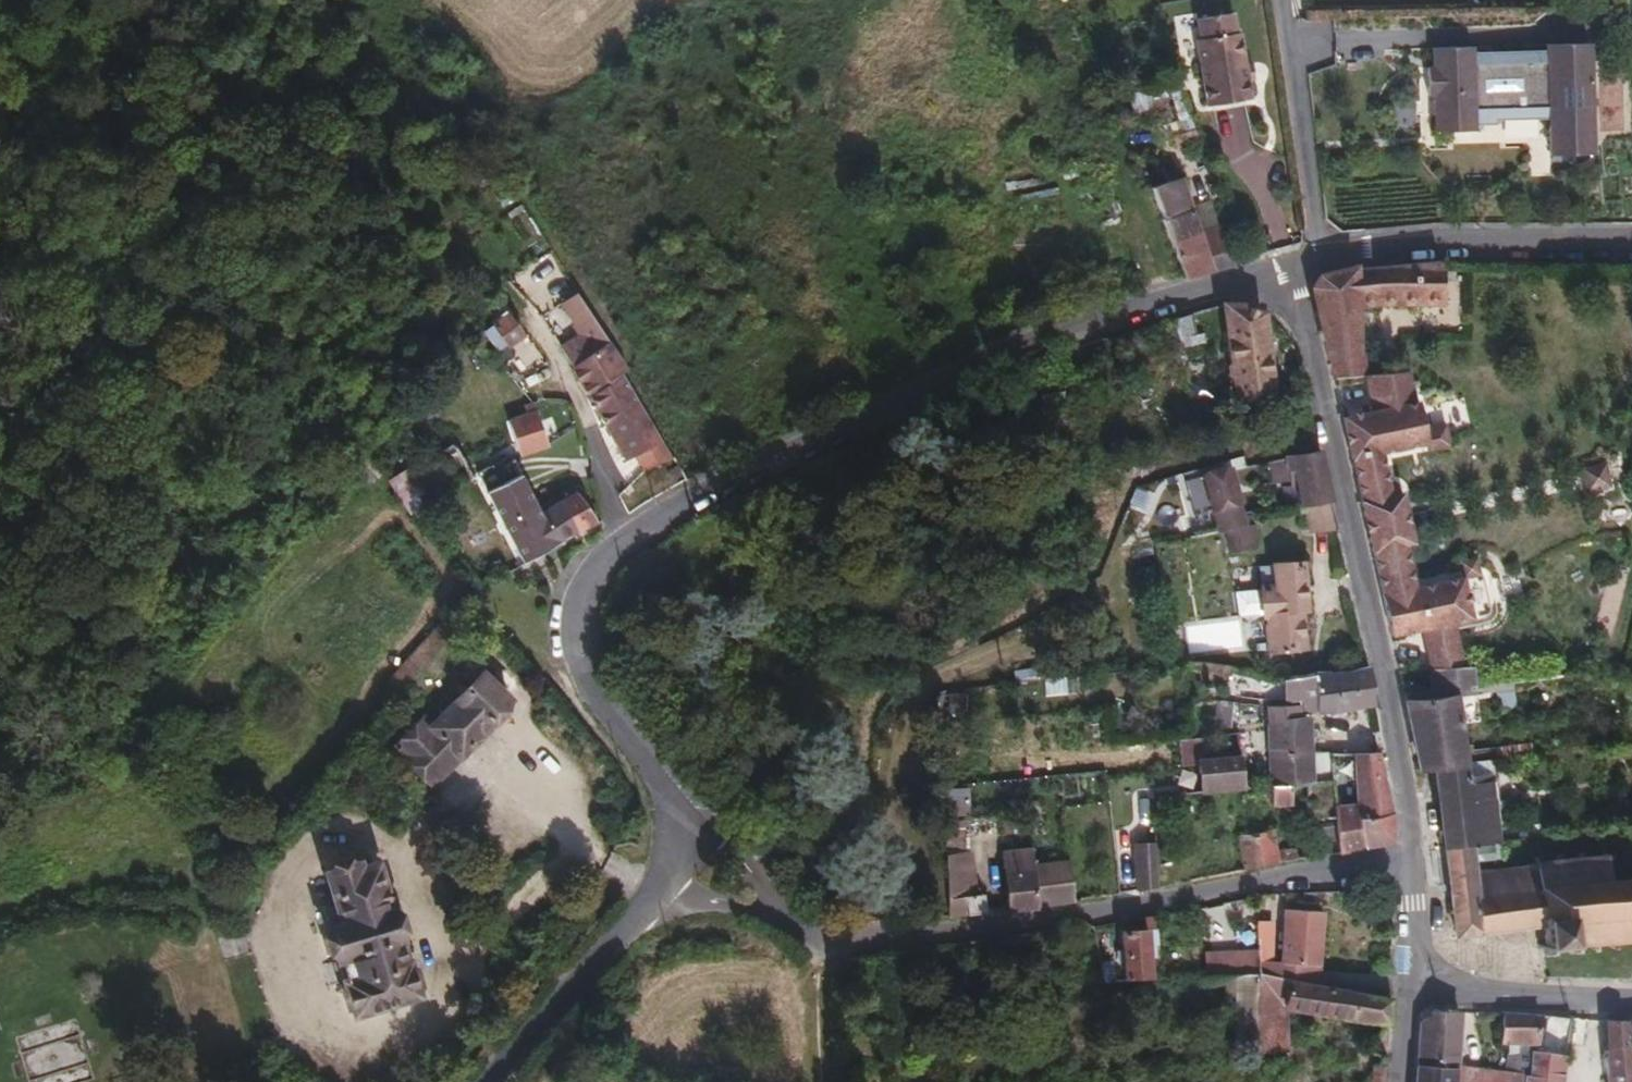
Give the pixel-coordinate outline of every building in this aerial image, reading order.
[(1238,28),(1235,8),(1226,9),(1228,22),(1238,28)] [(1253,95),(1243,31),(1238,28),(1228,22),(1226,9),(1199,13),(1203,34),(1198,35),(1208,102),(1253,95)] [(1588,151),(1585,40),(1541,41),(1541,47),(1481,49),(1482,73),(1423,74),(1424,93),(1429,93),(1430,129),(1470,128),(1470,117),(1545,115),(1545,152),(1588,151)] [(1482,73),(1481,49),(1467,50),(1467,44),(1428,45),(1428,65),(1423,65),(1423,74),(1482,73)] [(1202,140),(1197,127),(1173,134),(1175,144),(1182,143),(1183,146),(1202,140)] [(1204,239),(1193,209),(1181,177),(1153,187),(1183,275),(1212,269),(1204,239)] [(1233,264),(1228,246),(1224,235),(1204,239),(1212,269),(1233,264)] [(1442,303),(1440,260),(1351,267),(1320,276),(1313,288),(1328,356),(1357,355),(1353,307),(1376,304),(1442,303)] [(1456,303),(1454,260),(1440,260),(1442,303),(1456,303)] [(593,314),(580,292),(563,303),(577,325),(593,314)] [(521,335),(508,317),(512,314),(503,301),(487,319),(489,322),(475,332),(501,365),(513,357),(513,349),(509,344),(521,335)] [(1272,388),(1261,327),(1260,313),(1240,305),(1222,304),(1237,393),(1272,388)] [(1196,341),(1192,331),(1185,332),(1179,316),(1163,321),(1164,325),(1173,349),(1196,341)] [(1173,349),(1164,325),(1154,328),(1163,352),(1173,349)] [(605,346),(600,337),(592,341),(598,351),(605,346)] [(628,370),(611,343),(605,346),(598,351),(573,367),(589,396),(622,375),(628,370)] [(1396,373),(1396,344),(1377,344),(1378,375),(1396,373)] [(1422,429),(1416,402),(1414,403),(1407,372),(1396,373),(1378,375),(1364,376),(1372,412),(1342,418),(1364,518),(1403,507),(1400,493),(1396,493),(1396,490),(1393,487),(1390,485),(1386,485),(1379,452),(1424,442),(1422,429)] [(672,458),(622,375),(589,396),(603,420),(627,458),(641,451),(652,467),(672,458)] [(537,412),(535,405),(525,408),(527,415),(537,412)] [(549,445),(537,412),(527,415),(508,421),(521,456),(549,445)] [(1446,444),(1442,424),(1422,429),(1424,442),(1426,449),(1446,444)] [(1329,497),(1320,450),(1283,456),(1290,481),(1296,481),(1300,501),(1303,501),(1329,497)] [(1600,491),(1618,473),(1597,454),(1580,472),(1600,491)] [(542,517),(512,457),(479,472),(525,563),(543,551),(528,526),(542,517)] [(1236,499),(1229,466),(1202,471),(1210,507),(1236,499)] [(387,481),(403,506),(423,493),(407,468),(387,481)] [(598,521),(578,494),(560,504),(576,530),(598,521)] [(1334,525),(1329,497),(1303,501),(1309,528),(1334,525)] [(1242,521),(1236,499),(1210,507),(1215,529),(1242,521)] [(576,530),(560,504),(549,511),(542,517),(528,526),(543,551),(576,530)] [(1405,519),(1403,507),(1364,518),(1366,528),(1405,519)] [(1368,538),(1407,528),(1405,519),(1366,528),(1368,538)] [(1469,618),(1460,577),(1412,587),(1403,544),(1410,543),(1407,528),(1368,538),(1389,637),(1422,629),(1451,622),(1469,618)] [(1476,573),(1472,557),(1456,560),(1460,577),(1476,573)] [(1303,610),(1303,606),(1298,563),(1274,565),(1276,587),(1260,589),(1263,616),(1265,616),(1269,650),(1301,645),(1297,611),(1303,610)] [(1250,617),(1244,580),(1230,582),(1236,619),(1250,617)] [(468,619),(479,607),(469,596),(458,609),(468,619)] [(1460,666),(1451,622),(1422,629),(1430,669),(1460,666)] [(1376,704),(1367,665),(1283,678),(1284,697),(1301,697),(1305,712),(1332,708),(1333,711),(1376,704)] [(1461,753),(1454,697),(1474,694),(1473,686),(1471,665),(1460,666),(1430,669),(1432,697),(1405,700),(1420,766),(1435,764),(1462,760),(1461,753)] [(418,712),(390,744),(429,783),(486,723),(481,719),(507,692),(481,666),(429,722),(418,712)] [(1253,696),(1255,675),(1217,670),(1215,669),(1215,693),(1253,696)] [(1284,697),(1283,678),(1259,675),(1258,696),(1284,697)] [(1511,690),(1510,682),(1473,686),(1474,694),(1511,690)] [(1228,726),(1229,701),(1214,700),(1212,728),(1228,726)] [(1311,780),(1308,738),(1308,729),(1307,718),(1299,718),(1295,704),(1265,704),(1271,752),(1271,784),(1290,783),(1311,780)] [(1244,787),(1241,757),(1218,757),(1215,734),(1176,739),(1180,773),(1195,783),(1196,793),(1234,789),(1244,787)] [(1462,760),(1520,752),(1519,746),(1461,753),(1462,760)] [(1391,812),(1383,783),(1377,754),(1353,756),(1353,754),(1352,754),(1354,759),(1356,804),(1335,808),(1339,851),(1365,845),(1361,817),(1391,812)] [(1498,841),(1488,776),(1464,778),(1462,760),(1435,764),(1444,846),(1446,846),(1491,842),(1498,841)] [(1292,804),(1290,788),(1290,783),(1271,784),(1264,785),(1265,792),(1267,803),(1268,806),(1292,804)] [(1267,803),(1265,792),(1243,794),(1244,805),(1267,803)] [(1393,840),(1391,812),(1361,817),(1365,845),(1393,840)] [(1274,850),(1271,827),(1238,832),(1244,869),(1276,863),(1274,850)] [(1478,909),(1473,871),(1471,859),(1492,857),(1491,842),(1446,846),(1456,934),(1480,932),(1478,909)] [(1611,847),(1611,852),(1605,852),(1605,848),(1600,848),(1600,853),(1580,855),(1580,850),(1575,851),(1576,855),(1559,857),(1558,852),(1554,853),(1554,858),(1537,860),(1537,855),(1532,855),(1532,861),(1524,861),(1524,865),(1473,871),(1478,909),(1480,932),(1480,936),(1486,935),(1486,931),(1499,929),(1500,933),(1505,933),(1505,928),(1521,926),(1522,931),(1527,930),(1527,925),(1542,924),(1544,942),(1540,942),(1539,947),(1545,947),(1545,953),(1549,953),(1549,946),(1568,945),(1568,952),(1574,951),(1574,943),(1590,942),(1590,948),(1595,948),(1594,941),(1609,940),(1609,946),(1614,946),(1615,939),(1631,937),(1631,844),(1611,847)] [(1158,886),(1157,856),(1156,845),(1136,846),(1139,889),(1158,886)] [(1303,857),(1301,846),(1274,850),(1276,863),(1303,857)] [(1074,899),(1068,862),(1033,865),(1032,847),(1001,851),(1004,874),(1007,911),(1038,907),(1039,904),(1074,899)] [(974,863),(973,850),(945,852),(946,866),(959,865),(974,863)] [(362,861),(331,870),(345,918),(331,922),(355,1011),(420,993),(384,862),(364,869),(362,861)] [(961,879),(959,865),(946,866),(947,879),(961,879)] [(986,913),(985,894),(962,896),(961,879),(947,879),(950,917),(986,913)] [(1320,974),(1322,909),(1285,908),(1282,963),(1260,962),(1260,975),(1265,975),(1388,995),(1388,983),(1320,974)] [(1161,981),(1156,915),(1145,917),(1145,930),(1150,981),(1161,981)] [(1150,981),(1145,930),(1122,931),(1126,969),(1127,983),(1150,981)] [(1258,975),(1258,962),(1242,962),(1242,975),(1258,975)] [(1388,995),(1265,975),(1260,975),(1258,975),(1255,1053),(1289,1053),(1290,1008),(1386,1022),(1388,995)] [(1454,1066),(1458,1010),(1436,1009),(1420,1020),(1417,1064),(1454,1066)] [(1537,1042),(1540,1015),(1502,1013),(1500,1041),(1537,1042)] [(1565,1052),(1569,1018),(1555,1017),(1553,1040),(1542,1044),(1542,1051),(1565,1052)] [(1623,1021),(1631,1066),(1631,1020),(1623,1021)] [(1623,1021),(1612,1021),(1615,1050),(1611,1050),(1609,1052),(1605,1060),(1608,1081),(1631,1081),(1631,1066),(1623,1021)] [(1565,1052),(1542,1051),(1531,1051),(1528,1073),(1524,1074),(1524,1076),(1523,1081),(1561,1081),(1565,1052)] [(1384,1064),(1374,1064),(1374,1081),(1383,1081),(1384,1064)] [(1454,1066),(1417,1064),(1416,1081),(1453,1081),(1454,1070),(1454,1066)] [(1524,1076),(1454,1070),(1453,1081),(1523,1081),(1524,1076)]
